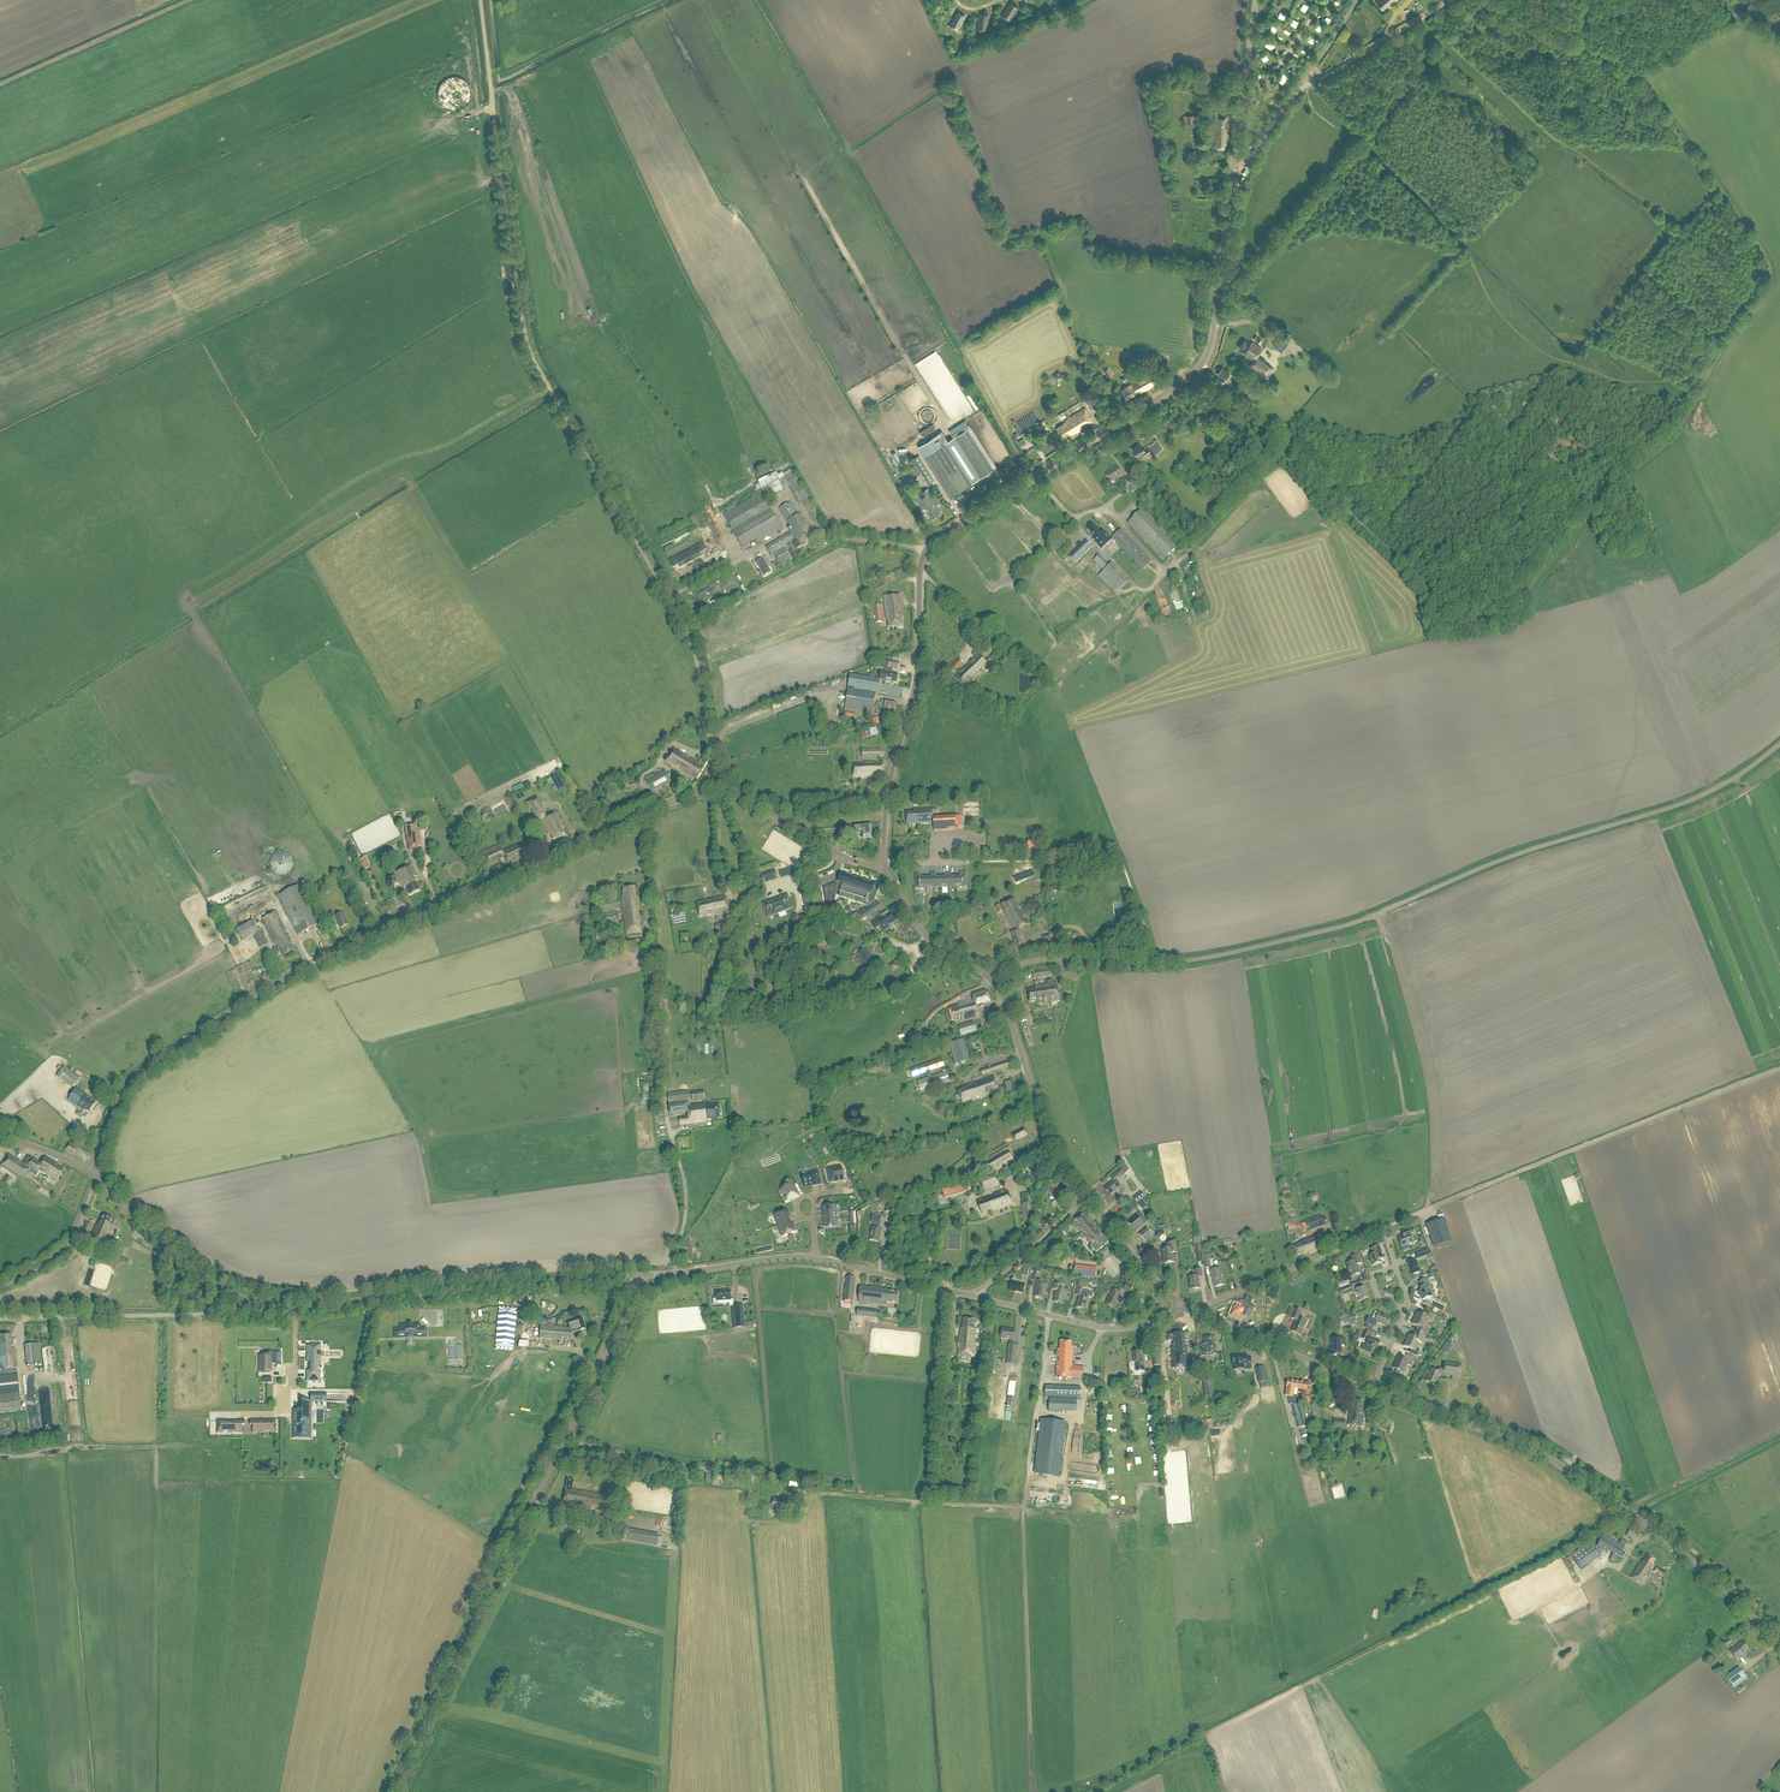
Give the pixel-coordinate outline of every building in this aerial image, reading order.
[(1396,0),(1377,0),(1378,1),(1376,2),(1383,9),(1390,3),(1391,4),(1396,0)] [(1007,9),(1002,16),(1009,20),(1018,7),(1012,3),(1007,9)] [(1329,18),(1332,13),(1327,9),(1324,14),(1329,18)] [(954,19),(950,26),(957,30),(965,15),(958,12),(955,19),(954,19)] [(981,14),(978,30),(986,31),(987,23),(988,15),(981,14)] [(1312,43),(1316,38),(1311,34),(1307,39),(1312,43)] [(473,94),(473,91),(473,87),(472,85),(471,83),(470,81),(468,79),(466,77),(462,75),(459,75),(457,74),(454,75),(451,75),(447,77),(445,79),(443,81),(442,83),(441,85),(440,88),(440,91),(440,94),(441,97),(443,100),(445,103),(447,105),(450,106),(453,107),(457,107),(460,107),(463,106),(466,104),(469,102),(470,100),(472,97),(473,94)] [(1285,74),(1280,81),(1286,85),(1291,77),(1285,74)] [(1229,118),(1230,112),(1214,112),(1214,141),(1215,141),(1215,148),(1227,148),(1228,142),(1229,142),(1229,133),(1226,133),(1226,129),(1229,128),(1229,123),(1226,122),(1226,118),(1229,118)] [(1196,114),(1183,115),(1184,124),(1197,122),(1196,114)] [(1273,345),(1281,352),(1290,340),(1282,334),(1273,345)] [(1273,369),(1266,364),(1256,357),(1262,349),(1252,342),(1251,343),(1245,339),(1239,347),(1245,352),(1244,354),(1253,361),(1250,366),(1267,378),(1273,369)] [(1125,365),(1115,368),(1118,375),(1127,371),(1125,365)] [(1227,381),(1232,374),(1222,367),(1218,374),(1222,377),(1221,377),(1227,381)] [(1154,383),(1159,380),(1152,369),(1130,382),(1131,384),(1121,390),(1127,399),(1140,391),(1141,392),(1155,384),(1154,383)] [(1085,400),(1091,409),(1098,405),(1093,396),(1085,400)] [(1088,423),(1093,420),(1085,408),(1066,420),(1066,421),(1063,423),(1064,423),(1057,428),(1063,438),(1070,433),(1071,435),(1089,424),(1088,423)] [(942,431),(918,446),(950,497),(991,471),(964,430),(948,440),(942,431)] [(1024,437),(1017,441),(1021,447),(1027,443),(1024,437)] [(1133,449),(1137,456),(1139,459),(1151,452),(1153,454),(1162,448),(1156,439),(1147,445),(1148,447),(1144,449),(1141,444),(1133,449)] [(899,466),(903,464),(896,452),(892,454),(899,466)] [(910,465),(900,471),(907,483),(917,477),(916,475),(911,467),(910,465)] [(1111,483),(1123,475),(1118,468),(1106,475),(1111,483)] [(781,527),(765,499),(784,490),(784,491),(790,488),(799,504),(803,502),(816,523),(821,520),(792,470),(783,475),(779,477),(778,475),(759,484),(761,489),(757,492),(759,495),(728,513),(727,511),(723,514),(743,549),(781,527)] [(1131,475),(1123,480),(1127,486),(1135,481),(1131,475)] [(933,518),(941,513),(936,505),(938,504),(928,489),(916,496),(924,508),(926,507),(933,518)] [(792,560),(784,547),(792,542),(793,544),(796,550),(799,548),(802,546),(801,545),(803,544),(804,547),(814,542),(810,534),(812,533),(801,514),(798,515),(791,503),(780,509),(787,522),(793,532),(766,547),(770,554),(773,553),(781,566),(792,560)] [(1143,509),(1127,523),(1163,561),(1179,546),(1143,509)] [(1092,535),(1091,536),(1093,538),(1092,539),(1102,549),(1112,540),(1102,530),(1100,532),(1099,530),(1094,524),(1088,530),(1092,535)] [(1113,538),(1122,548),(1135,562),(1133,564),(1141,572),(1152,561),(1122,529),(1113,538)] [(1075,564),(1092,547),(1086,541),(1069,557),(1075,564)] [(1104,571),(1098,576),(1115,594),(1128,581),(1112,563),(1110,565),(1099,553),(1098,554),(1095,552),(1090,557),(1104,571)] [(681,553),(671,559),(676,568),(682,564),(681,561),(684,559),(681,553)] [(766,557),(764,558),(763,557),(762,557),(761,554),(756,556),(758,560),(755,562),(758,566),(764,576),(771,573),(768,567),(771,565),(766,557)] [(771,566),(775,572),(779,569),(775,563),(771,566)] [(871,586),(874,591),(888,585),(897,579),(893,572),(884,578),(884,579),(871,586)] [(864,588),(867,599),(874,597),(871,589),(870,586),(864,588)] [(902,619),(903,619),(901,593),(884,595),(887,620),(888,620),(889,628),(903,627),(902,619)] [(1185,606),(1182,597),(1173,600),(1176,608),(1185,606)] [(881,606),(875,607),(876,622),(883,622),(881,606)] [(986,644),(995,636),(990,630),(981,639),(986,644)] [(976,679),(989,665),(978,655),(956,678),(966,687),(975,678),(976,679)] [(848,691),(875,696),(878,696),(880,680),(897,683),(898,675),(892,674),(893,669),(899,670),(901,659),(893,658),(892,662),(890,661),(883,663),(883,665),(880,664),(880,668),(885,669),(885,672),(881,671),(880,680),(850,675),(848,691)] [(954,674),(964,664),(959,659),(949,670),(954,674)] [(872,715),(875,696),(848,691),(845,711),(872,715)] [(882,704),(878,703),(876,715),(882,716),(883,714),(895,716),(897,704),(883,702),(882,704)] [(860,731),(862,739),(879,735),(877,727),(860,731)] [(665,761),(679,770),(690,776),(691,775),(697,779),(708,763),(703,760),(700,764),(673,748),(665,761)] [(862,749),(862,758),(881,758),(881,749),(862,749)] [(861,779),(884,778),(884,762),(864,762),(864,763),(860,764),(861,765),(853,765),(853,778),(861,778),(861,779)] [(653,792),(671,781),(665,771),(647,781),(653,792)] [(536,797),(525,803),(529,810),(531,809),(534,815),(532,816),(536,824),(541,821),(546,831),(547,831),(548,832),(547,832),(548,835),(550,834),(554,841),(565,835),(561,829),(563,828),(561,824),(560,825),(559,823),(560,822),(555,813),(547,818),(536,797)] [(857,811),(870,809),(869,803),(856,804),(857,811)] [(907,825),(934,824),(933,818),(933,808),(913,809),(914,811),(906,812),(907,825)] [(962,816),(933,818),(934,824),(934,831),(962,830),(962,828),(962,816)] [(862,839),(872,838),(871,825),(855,826),(855,834),(862,833),(862,839)] [(841,827),(842,834),(851,833),(850,826),(841,827)] [(418,849),(416,833),(407,835),(407,837),(406,837),(407,843),(408,843),(409,850),(418,849)] [(1037,840),(1027,841),(1028,851),(1037,850),(1037,840)] [(505,857),(508,865),(522,859),(522,857),(529,854),(524,844),(517,847),(516,846),(502,852),(500,846),(491,850),(491,849),(482,853),(483,857),(486,865),(505,857)] [(274,855),(269,863),(272,872),(281,876),(290,874),(294,866),(292,856),(283,852),(274,855)] [(365,858),(359,861),(364,871),(370,868),(365,858)] [(410,895),(420,890),(413,877),(415,877),(410,866),(396,873),(404,888),(406,887),(410,895)] [(761,875),(763,884),(782,877),(779,869),(761,875)] [(1012,878),(1014,883),(1030,876),(1027,871),(1012,878)] [(957,888),(964,887),(964,882),(966,882),(966,873),(964,873),(961,873),(961,877),(956,877),(957,888)] [(875,901),(879,886),(875,885),(867,882),(841,874),(839,882),(837,883),(836,882),(836,883),(823,888),(826,903),(834,901),(836,896),(839,897),(865,905),(865,906),(867,907),(875,901)] [(921,878),(921,874),(918,874),(918,875),(916,875),(916,883),(919,883),(919,889),(926,889),(926,878),(921,878)] [(298,935),(320,924),(300,885),(277,897),(298,935)] [(627,935),(642,933),(641,925),(640,926),(639,922),(641,922),(640,912),(638,912),(637,908),(639,908),(638,896),(636,896),(635,887),(623,888),(624,896),(622,896),(627,935)] [(270,889),(261,891),(264,901),(273,898),(270,889)] [(235,898),(231,891),(219,897),(222,904),(235,898)] [(764,908),(764,909),(765,910),(766,910),(768,917),(792,908),(787,895),(764,904),(765,907),(764,908)] [(712,915),(729,912),(726,896),(709,900),(703,901),(703,902),(697,903),(700,917),(712,915)] [(597,902),(598,913),(617,911),(615,899),(597,902)] [(1005,912),(1015,931),(1012,932),(1015,943),(1013,944),(1016,954),(1027,950),(1020,930),(1029,925),(1018,905),(1017,906),(1013,899),(1001,905),(1005,912)] [(877,902),(859,914),(863,919),(881,908),(877,902)] [(227,911),(232,918),(239,914),(234,906),(227,911)] [(880,915),(880,916),(881,917),(880,918),(880,917),(875,919),(877,922),(872,924),(876,930),(880,927),(883,932),(891,926),(892,927),(897,924),(896,922),(902,919),(896,907),(883,915),(882,914),(880,915)] [(291,942),(288,934),(287,935),(285,932),(286,931),(276,912),(262,919),(278,949),(280,948),(284,956),(294,951),(291,945),(292,944),(291,942)] [(341,928),(348,925),(343,913),(335,917),(333,913),(330,914),(332,920),(336,918),(341,928)] [(790,924),(797,927),(801,917),(794,915),(790,924)] [(605,918),(607,928),(619,926),(617,916),(605,918)] [(725,922),(716,923),(716,930),(719,930),(719,935),(729,934),(729,928),(730,928),(729,919),(724,920),(725,922)] [(1054,919),(1048,923),(1051,928),(1057,925),(1054,919)] [(253,936),(260,932),(253,920),(236,929),(243,942),(254,936),(253,936)] [(261,932),(260,932),(253,936),(254,936),(260,949),(268,945),(261,932)] [(1050,935),(1043,937),(1046,947),(1053,945),(1050,935)] [(876,961),(867,948),(860,953),(857,949),(853,951),(856,955),(856,956),(864,969),(876,961)] [(896,963),(892,967),(896,972),(901,967),(896,963)] [(1033,972),(1034,979),(1051,977),(1050,969),(1033,972)] [(1035,989),(1028,990),(1030,1003),(1037,1001),(1037,1004),(1059,1001),(1057,984),(1035,987),(1035,989)] [(976,1006),(984,1003),(987,1002),(992,1001),(989,993),(987,994),(986,990),(972,994),(974,1000),(976,1006)] [(974,1000),(950,1008),(954,1022),(961,1020),(962,1021),(979,1016),(976,1006),(974,1000)] [(996,1019),(987,1022),(989,1028),(998,1026),(996,1019)] [(973,1022),(963,1025),(965,1034),(976,1031),(973,1022)] [(949,1044),(955,1065),(970,1061),(965,1040),(949,1044)] [(917,1082),(921,1093),(951,1082),(942,1058),(911,1069),(914,1078),(927,1074),(928,1078),(917,1082)] [(981,1071),(982,1076),(1010,1067),(1008,1062),(981,1071)] [(57,1077),(66,1084),(72,1088),(79,1078),(64,1067),(57,1077)] [(972,1101),(981,1098),(981,1097),(984,1096),(984,1097),(999,1091),(993,1076),(981,1081),(981,1083),(978,1084),(977,1082),(968,1085),(968,1086),(962,1088),(962,1089),(957,1091),(962,1103),(972,1099),(972,1101)] [(1011,1081),(1004,1083),(1007,1091),(1014,1089),(1011,1081)] [(86,1111),(87,1111),(89,1113),(96,1103),(76,1088),(68,1100),(82,1110),(83,1109),(86,1111)] [(707,1120),(721,1119),(719,1104),(705,1106),(705,1104),(691,1106),(689,1092),(668,1094),(670,1114),(688,1112),(689,1117),(679,1118),(680,1126),(707,1122),(707,1120)] [(693,1093),(694,1100),(705,1099),(704,1092),(693,1093)] [(1012,1134),(1016,1142),(1028,1135),(1024,1128),(1012,1134)] [(78,1149),(69,1143),(65,1150),(74,1155),(75,1152),(76,1152),(78,1149)] [(997,1172),(1017,1161),(1009,1147),(996,1155),(997,1158),(994,1159),(993,1158),(982,1165),(990,1177),(997,1172)] [(46,1157),(41,1165),(28,1156),(23,1164),(8,1154),(6,1158),(7,1159),(5,1162),(4,1161),(1,1166),(24,1181),(29,1172),(36,1176),(38,1174),(40,1170),(47,1174),(47,1175),(57,1181),(64,1170),(57,1166),(58,1165),(46,1157)] [(842,1167),(828,1169),(828,1170),(827,1171),(828,1174),(829,1175),(830,1183),(844,1180),(842,1167)] [(1111,1196),(1120,1187),(1122,1186),(1118,1181),(1121,1178),(1120,1178),(1124,1175),(1120,1170),(1111,1178),(1113,1181),(1110,1184),(1105,1189),(1111,1196)] [(818,1172),(807,1174),(808,1176),(803,1177),(804,1186),(820,1183),(818,1172)] [(6,1176),(2,1182),(9,1186),(13,1180),(6,1176)] [(980,1182),(985,1193),(1000,1187),(995,1176),(980,1182)] [(791,1183),(786,1185),(787,1187),(780,1190),(787,1202),(792,1199),(795,1197),(799,1195),(792,1182),(791,1183)] [(965,1184),(951,1188),(943,1191),(945,1198),(967,1191),(965,1184)] [(1057,1202),(1066,1196),(1059,1184),(1049,1190),(1057,1202)] [(992,1211),(1011,1204),(1006,1190),(994,1195),(994,1198),(991,1199),(990,1196),(977,1201),(982,1214),(992,1210),(992,1211)] [(1142,1193),(1134,1200),(1136,1203),(1145,1196),(1142,1193)] [(1021,1195),(1024,1221),(1033,1220),(1030,1194),(1021,1195)] [(886,1200),(885,1212),(890,1212),(890,1208),(892,1209),(893,1202),(891,1201),(886,1200)] [(1141,1205),(1145,1210),(1149,1206),(1145,1201),(1141,1205)] [(835,1206),(823,1207),(824,1214),(836,1212),(835,1206)] [(787,1210),(775,1215),(779,1226),(785,1223),(790,1221),(789,1218),(790,1217),(787,1210)] [(880,1229),(882,1217),(884,1217),(885,1214),(882,1214),(882,1215),(876,1213),(875,1215),(873,1215),(871,1222),(874,1223),(873,1227),(872,1227),(870,1240),(879,1242),(880,1235),(881,1235),(882,1229),(880,1229)] [(1136,1231),(1147,1221),(1140,1213),(1129,1223),(1128,1223),(1136,1232),(1136,1231)] [(113,1225),(115,1220),(103,1215),(98,1227),(96,1226),(91,1239),(106,1245),(114,1225),(113,1225)] [(1095,1253),(1108,1243),(1102,1236),(1093,1225),(1092,1225),(1084,1215),(1074,1223),(1079,1229),(1078,1229),(1091,1245),(1090,1246),(1095,1253)] [(1310,1220),(1301,1223),(1304,1231),(1308,1229),(1309,1232),(1326,1226),(1321,1215),(1313,1218),(1314,1219),(1311,1220),(1310,1220)] [(1409,1227),(1420,1223),(1418,1218),(1407,1222),(1409,1227)] [(1039,1223),(1045,1228),(1049,1224),(1043,1219),(1039,1223)] [(1434,1247),(1451,1241),(1444,1219),(1427,1225),(1434,1247)] [(785,1223),(779,1226),(783,1236),(795,1232),(793,1224),(791,1225),(790,1221),(785,1223)] [(81,1233),(80,1236),(87,1239),(93,1226),(86,1223),(81,1233)] [(1152,1234),(1147,1227),(1139,1235),(1145,1241),(1152,1234)] [(1414,1243),(1412,1237),(1416,1236),(1415,1233),(1413,1228),(1405,1231),(1407,1236),(1399,1238),(1402,1247),(1414,1243)] [(1155,1236),(1157,1244),(1161,1243),(1160,1239),(1165,1238),(1164,1231),(1157,1232),(1157,1236),(1155,1236)] [(1309,1254),(1321,1249),(1316,1236),(1303,1241),(1303,1242),(1299,1243),(1300,1244),(1293,1246),(1297,1256),(1308,1252),(1309,1254)] [(119,1242),(113,1240),(110,1247),(116,1250),(119,1242)] [(1174,1243),(1167,1244),(1168,1249),(1162,1250),(1164,1264),(1174,1262),(1172,1254),(1177,1253),(1176,1242),(1174,1243)] [(1378,1256),(1382,1254),(1379,1246),(1371,1249),(1373,1255),(1369,1256),(1373,1266),(1381,1263),(1378,1256)] [(1428,1248),(1415,1253),(1417,1260),(1431,1255),(1428,1248)] [(1357,1265),(1362,1264),(1359,1255),(1351,1258),(1353,1262),(1347,1264),(1348,1268),(1348,1269),(1349,1273),(1350,1272),(1351,1277),(1360,1274),(1357,1265)] [(1408,1263),(1412,1275),(1420,1272),(1416,1260),(1408,1263)] [(1071,1261),(1066,1266),(1070,1270),(1075,1264),(1071,1261)] [(1214,1287),(1225,1284),(1220,1268),(1210,1271),(1214,1287)] [(1199,1277),(1203,1277),(1202,1270),(1193,1271),(1194,1277),(1189,1278),(1191,1290),(1200,1288),(1199,1277)] [(846,1277),(843,1301),(852,1302),(854,1278),(846,1277)] [(1422,1300),(1432,1297),(1428,1285),(1429,1285),(1427,1279),(1419,1282),(1422,1290),(1418,1291),(1419,1296),(1420,1295),(1422,1300)] [(1043,1299),(1046,1286),(1041,1285),(1042,1281),(1036,1280),(1034,1290),(1036,1291),(1034,1297),(1043,1299)] [(1123,1291),(1130,1294),(1135,1284),(1129,1281),(1128,1284),(1127,1283),(1123,1291)] [(1023,1293),(1025,1285),(1011,1282),(1009,1291),(1015,1292),(1015,1291),(1023,1293)] [(1063,1304),(1066,1291),(1060,1289),(1061,1285),(1055,1284),(1053,1290),(1057,1290),(1054,1302),(1063,1304)] [(866,1286),(860,1285),(858,1303),(887,1306),(887,1303),(897,1304),(898,1292),(892,1292),(892,1291),(887,1290),(882,1290),(882,1288),(870,1286),(870,1288),(866,1288),(866,1286)] [(1354,1291),(1352,1285),(1341,1290),(1343,1295),(1354,1291)] [(1368,1298),(1364,1287),(1356,1290),(1360,1301),(1368,1298)] [(1086,1309),(1089,1297),(1091,1297),(1092,1296),(1093,1294),(1092,1293),(1077,1289),(1076,1295),(1079,1296),(1077,1307),(1086,1309)] [(1115,1309),(1120,1297),(1118,1296),(1120,1292),(1111,1289),(1110,1292),(1111,1293),(1106,1305),(1115,1309)] [(716,1292),(717,1302),(731,1300),(731,1290),(724,1291),(716,1292)] [(1250,1319),(1254,1307),(1250,1306),(1252,1299),(1246,1296),(1244,1302),(1241,1301),(1240,1302),(1237,1301),(1235,1304),(1230,1315),(1240,1319),(1241,1316),(1250,1319)] [(743,1305),(732,1306),(734,1328),(745,1327),(743,1305)] [(857,1316),(877,1318),(878,1310),(858,1308),(857,1316)] [(1293,1327),(1294,1327),(1292,1332),(1301,1336),(1305,1327),(1306,1327),(1308,1322),(1299,1319),(1302,1312),(1295,1309),(1291,1308),(1289,1311),(1294,1313),(1291,1319),(1296,1321),(1293,1327)] [(1414,1318),(1427,1324),(1428,1320),(1431,1321),(1433,1315),(1426,1312),(1425,1316),(1417,1312),(1414,1318)] [(1387,1327),(1391,1318),(1378,1313),(1375,1320),(1368,1317),(1366,1323),(1375,1327),(1377,1323),(1387,1327)] [(1427,1324),(1414,1318),(1412,1324),(1420,1327),(1418,1331),(1425,1334),(1428,1328),(1425,1327),(1427,1324)] [(540,1339),(540,1344),(542,1344),(543,1339),(571,1341),(571,1333),(586,1329),(583,1319),(575,1321),(576,1324),(571,1325),(572,1328),(541,1325),(540,1339)] [(962,1332),(960,1332),(958,1356),(974,1357),(976,1329),(974,1329),(975,1320),(963,1319),(962,1332)] [(401,1338),(401,1336),(408,1336),(408,1338),(413,1338),(413,1336),(420,1335),(420,1338),(426,1338),(426,1328),(420,1328),(420,1329),(418,1329),(418,1325),(412,1325),(412,1324),(408,1324),(408,1325),(402,1325),(403,1330),(400,1330),(400,1329),(394,1329),(395,1339),(401,1338)] [(1014,1341),(1015,1341),(1016,1330),(1002,1329),(1001,1339),(1010,1340),(1007,1363),(1016,1365),(1018,1345),(1014,1345),(1014,1341)] [(1377,1350),(1380,1342),(1372,1338),(1373,1334),(1365,1331),(1362,1339),(1368,1341),(1366,1346),(1363,1344),(1361,1350),(1371,1354),(1373,1348),(1377,1350)] [(1172,1369),(1188,1368),(1187,1347),(1185,1347),(1185,1334),(1168,1335),(1168,1341),(1173,1341),(1173,1348),(1171,1348),(1171,1359),(1174,1359),(1174,1363),(1172,1363),(1172,1369)] [(1406,1341),(1418,1346),(1419,1342),(1423,1344),(1426,1337),(1418,1334),(1416,1338),(1409,1335),(1406,1341)] [(20,1394),(15,1349),(12,1350),(11,1335),(0,1337),(0,1396),(20,1394)] [(1205,1357),(1217,1355),(1215,1347),(1214,1347),(1213,1337),(1203,1338),(1204,1345),(1203,1346),(1204,1347),(1203,1347),(1205,1357)] [(1332,1340),(1332,1348),(1331,1348),(1331,1355),(1341,1355),(1341,1346),(1343,1346),(1343,1340),(1332,1340)] [(1418,1346),(1406,1341),(1404,1346),(1411,1350),(1410,1353),(1417,1357),(1420,1350),(1416,1349),(1418,1346)] [(1447,1341),(1440,1351),(1447,1356),(1454,1346),(1447,1341)] [(1071,1347),(1072,1342),(1060,1342),(1060,1350),(1058,1350),(1057,1357),(1059,1357),(1059,1363),(1057,1363),(1056,1373),(1052,1373),(1052,1381),(1056,1381),(1056,1378),(1072,1379),(1072,1377),(1083,1378),(1083,1367),(1072,1366),(1073,1347),(1071,1347)] [(25,1345),(27,1364),(42,1363),(40,1343),(25,1345)] [(306,1371),(306,1381),(321,1382),(321,1371),(319,1371),(319,1366),(321,1366),(321,1356),(316,1356),(317,1352),(321,1352),(321,1344),(311,1344),(311,1346),(306,1346),(306,1352),(308,1352),(307,1356),(306,1356),(306,1362),(311,1362),(311,1371),(306,1371)] [(259,1356),(259,1373),(271,1373),(271,1366),(270,1366),(270,1363),(281,1363),(281,1351),(265,1351),(265,1356),(259,1356)] [(1137,1371),(1143,1371),(1142,1355),(1141,1356),(1141,1352),(1133,1352),(1133,1362),(1137,1362),(1137,1371)] [(1233,1356),(1233,1365),(1234,1371),(1244,1370),(1245,1371),(1253,1370),(1252,1365),(1251,1365),(1251,1357),(1247,1358),(1247,1355),(1238,1356),(1238,1355),(1233,1356)] [(1404,1373),(1409,1361),(1398,1356),(1393,1368),(1404,1373)] [(1439,1368),(1441,1374),(1448,1375),(1460,1377),(1461,1364),(1445,1363),(1444,1369),(1439,1368)] [(1259,1384),(1260,1384),(1261,1388),(1269,1387),(1265,1367),(1257,1369),(1259,1384)] [(1441,1374),(1439,1368),(1437,1372),(1431,1369),(1428,1376),(1429,1376),(1427,1382),(1436,1385),(1441,1374)] [(1299,1390),(1300,1383),(1287,1381),(1286,1388),(1287,1388),(1285,1396),(1293,1397),(1295,1389),(1298,1390),(1299,1390)] [(1299,1390),(1298,1390),(1298,1393),(1302,1393),(1302,1396),(1302,1401),(1309,1403),(1310,1396),(1309,1395),(1310,1389),(1307,1389),(1308,1384),(1300,1383),(1299,1390)] [(1081,1387),(1045,1386),(1045,1404),(1047,1404),(1047,1410),(1063,1410),(1063,1398),(1080,1398),(1081,1387)] [(79,1395),(78,1387),(73,1388),(73,1392),(71,1392),(72,1396),(79,1395)] [(347,1401),(347,1391),(328,1391),(328,1401),(347,1401)] [(298,1434),(298,1438),(311,1438),(311,1439),(311,1402),(327,1402),(327,1393),(310,1393),(310,1401),(302,1400),(302,1410),(294,1410),(294,1425),(296,1425),(296,1427),(292,1427),(292,1434),(298,1434)] [(22,1411),(20,1394),(0,1396),(0,1414),(22,1411)] [(1097,1402),(1089,1401),(1089,1409),(1097,1409),(1097,1402)] [(1363,1427),(1365,1408),(1363,1408),(1364,1402),(1353,1401),(1352,1405),(1350,1415),(1349,1415),(1347,1425),(1363,1427)] [(1306,1426),(1299,1403),(1292,1405),(1298,1428),(1306,1426)] [(1321,1413),(1318,1403),(1311,1405),(1315,1417),(1321,1416),(1321,1413)] [(53,1417),(44,1418),(45,1430),(53,1430),(53,1417)] [(259,1420),(259,1419),(250,1420),(250,1425),(256,1425),(256,1431),(259,1431),(259,1432),(264,1432),(264,1431),(270,1431),(270,1432),(276,1432),(276,1419),(268,1419),(268,1421),(263,1421),(263,1420),(259,1420)] [(226,1421),(225,1420),(217,1420),(217,1423),(218,1423),(218,1430),(217,1430),(217,1433),(224,1433),(224,1431),(228,1431),(229,1432),(240,1432),(240,1425),(245,1425),(245,1420),(239,1420),(239,1421),(226,1421)] [(1042,1420),(1035,1474),(1042,1475),(1042,1477),(1044,1477),(1045,1475),(1059,1477),(1065,1423),(1042,1420)] [(1345,1429),(1346,1421),(1333,1420),(1332,1428),(1345,1429)] [(608,1511),(610,1497),(576,1491),(571,1490),(573,1480),(567,1479),(563,1502),(570,1503),(570,1505),(608,1511)] [(790,1509),(791,1500),(783,1499),(783,1500),(773,1499),(772,1506),(779,1507),(783,1507),(783,1508),(790,1509)] [(624,1540),(656,1545),(658,1535),(625,1530),(624,1540)] [(1603,1535),(1596,1546),(1607,1553),(1608,1550),(1613,1553),(1612,1556),(1609,1560),(1615,1563),(1624,1547),(1619,1544),(1603,1535)] [(1591,1542),(1571,1556),(1580,1570),(1601,1555),(1591,1542)] [(1652,1566),(1655,1561),(1647,1556),(1641,1566),(1639,1565),(1631,1578),(1637,1581),(1640,1577),(1645,1580),(1653,1567),(1652,1566)] [(1561,1558),(1556,1561),(1560,1567),(1565,1564),(1561,1558)] [(1732,1643),(1729,1639),(1724,1643),(1727,1647),(1732,1643)] [(1744,1652),(1749,1648),(1744,1641),(1730,1651),(1737,1662),(1746,1655),(1744,1652)] [(1727,1678),(1734,1688),(1747,1679),(1739,1669),(1727,1678)]
